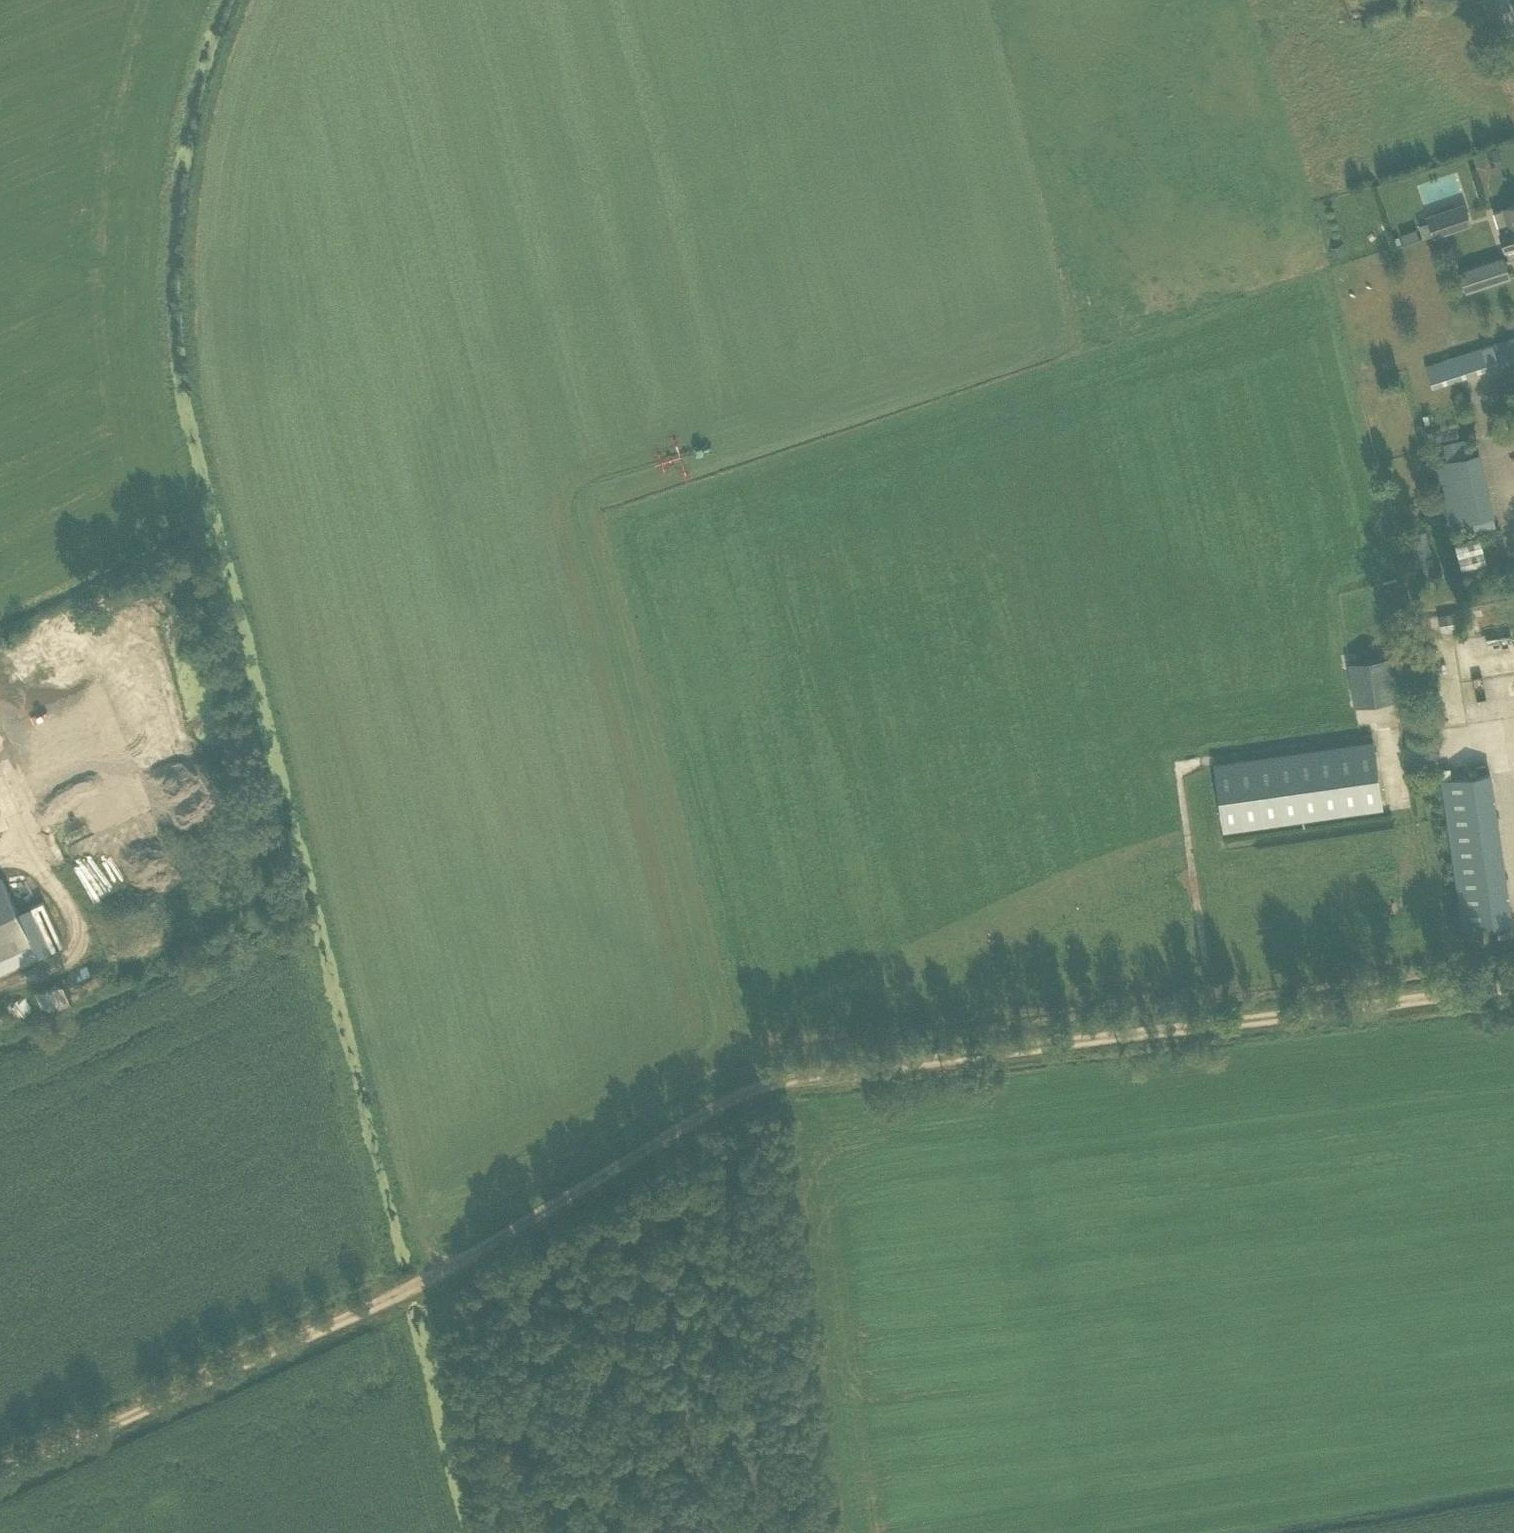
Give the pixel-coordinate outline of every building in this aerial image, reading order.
[(1472,225),(1464,203),(1425,216),(1432,238),(1472,225)] [(1492,212),(1508,259),(1513,257),(1513,204),(1492,212)] [(1416,227),(1400,233),(1403,240),(1418,235),(1416,227)] [(1341,244),(1332,246),(1334,254),(1343,251),(1341,244)] [(1503,257),(1458,272),(1465,291),(1509,276),(1503,257)] [(1418,372),(1424,391),(1513,360),(1513,339),(1418,372)] [(1513,392),(1511,391),(1508,392),(1506,394),(1505,397),(1506,400),(1508,402),(1511,402),(1513,401),(1513,392)] [(1472,533),(1496,528),(1479,452),(1473,453),(1469,436),(1440,443),(1444,459),(1434,462),(1449,526),(1470,521),(1472,533)] [(1460,567),(1485,562),(1480,537),(1455,542),(1460,567)] [(1389,654),(1347,658),(1351,702),(1393,698),(1389,654)] [(1213,762),(1223,831),(1382,808),(1372,738),(1213,762)] [(1510,920),(1508,900),(1490,775),(1443,781),(1463,927),(1510,920)] [(32,944),(0,876),(0,959),(32,944)] [(43,901),(17,912),(32,944),(38,956),(63,944),(43,901)]
